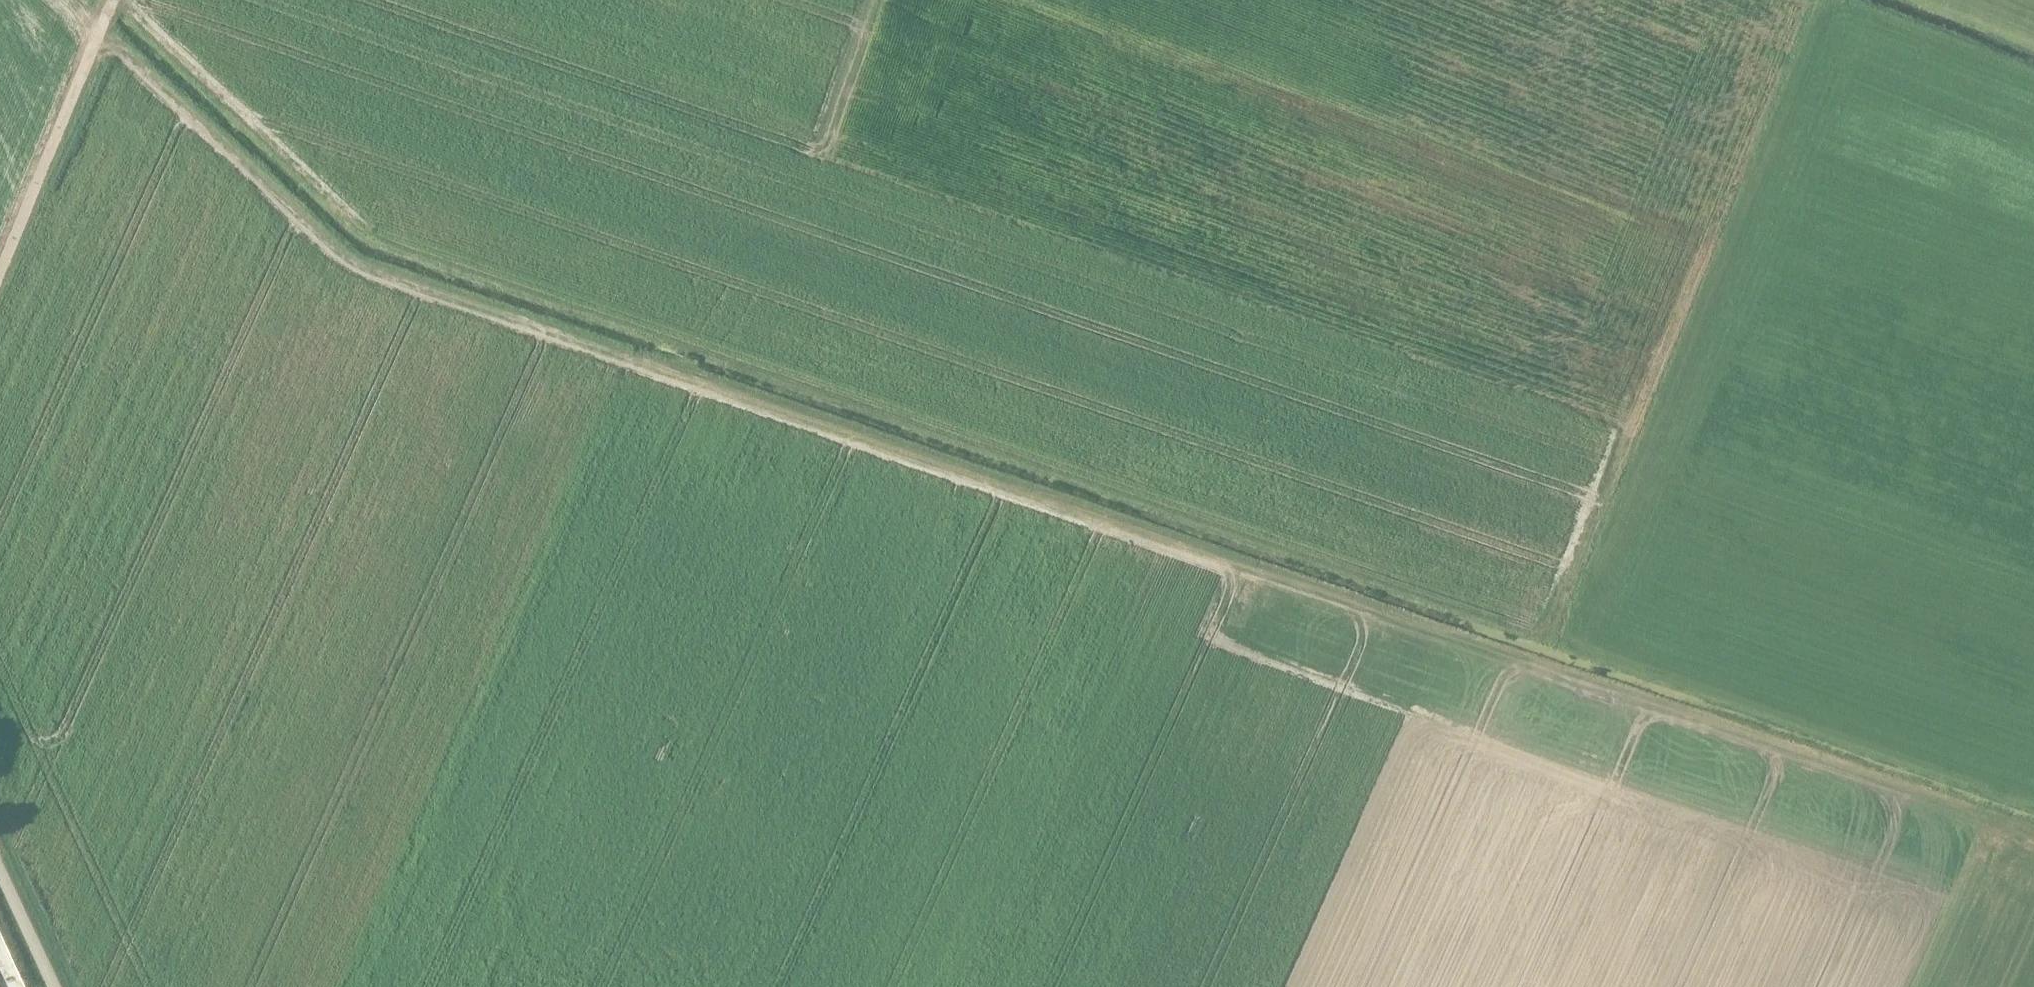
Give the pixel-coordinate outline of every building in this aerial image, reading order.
[(19,948),(9,951),(2,930),(0,931),(0,986),(32,986),(19,948)]
